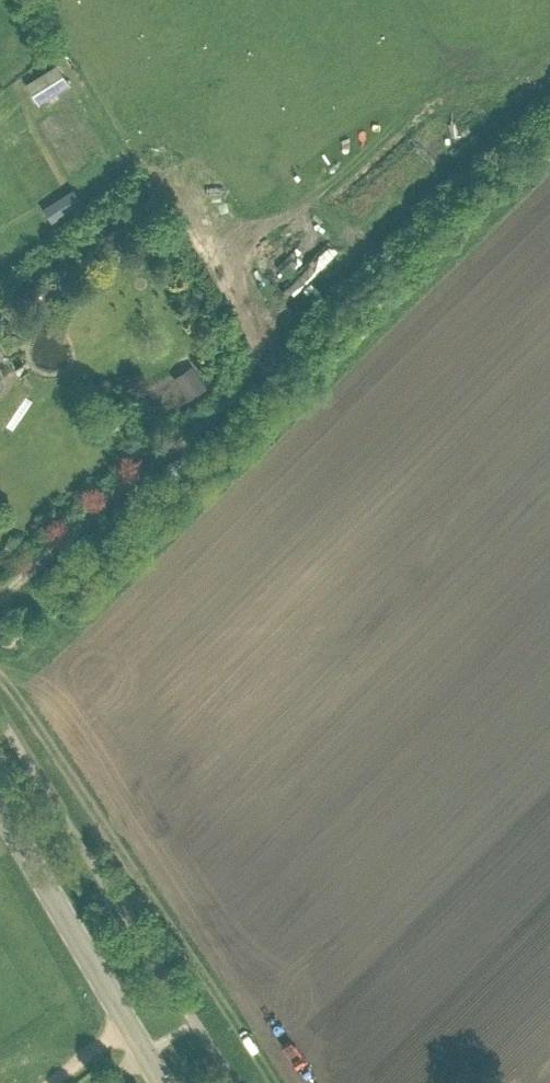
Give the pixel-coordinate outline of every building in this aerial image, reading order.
[(40,100),(69,81),(58,63),(28,82),(40,100)]
